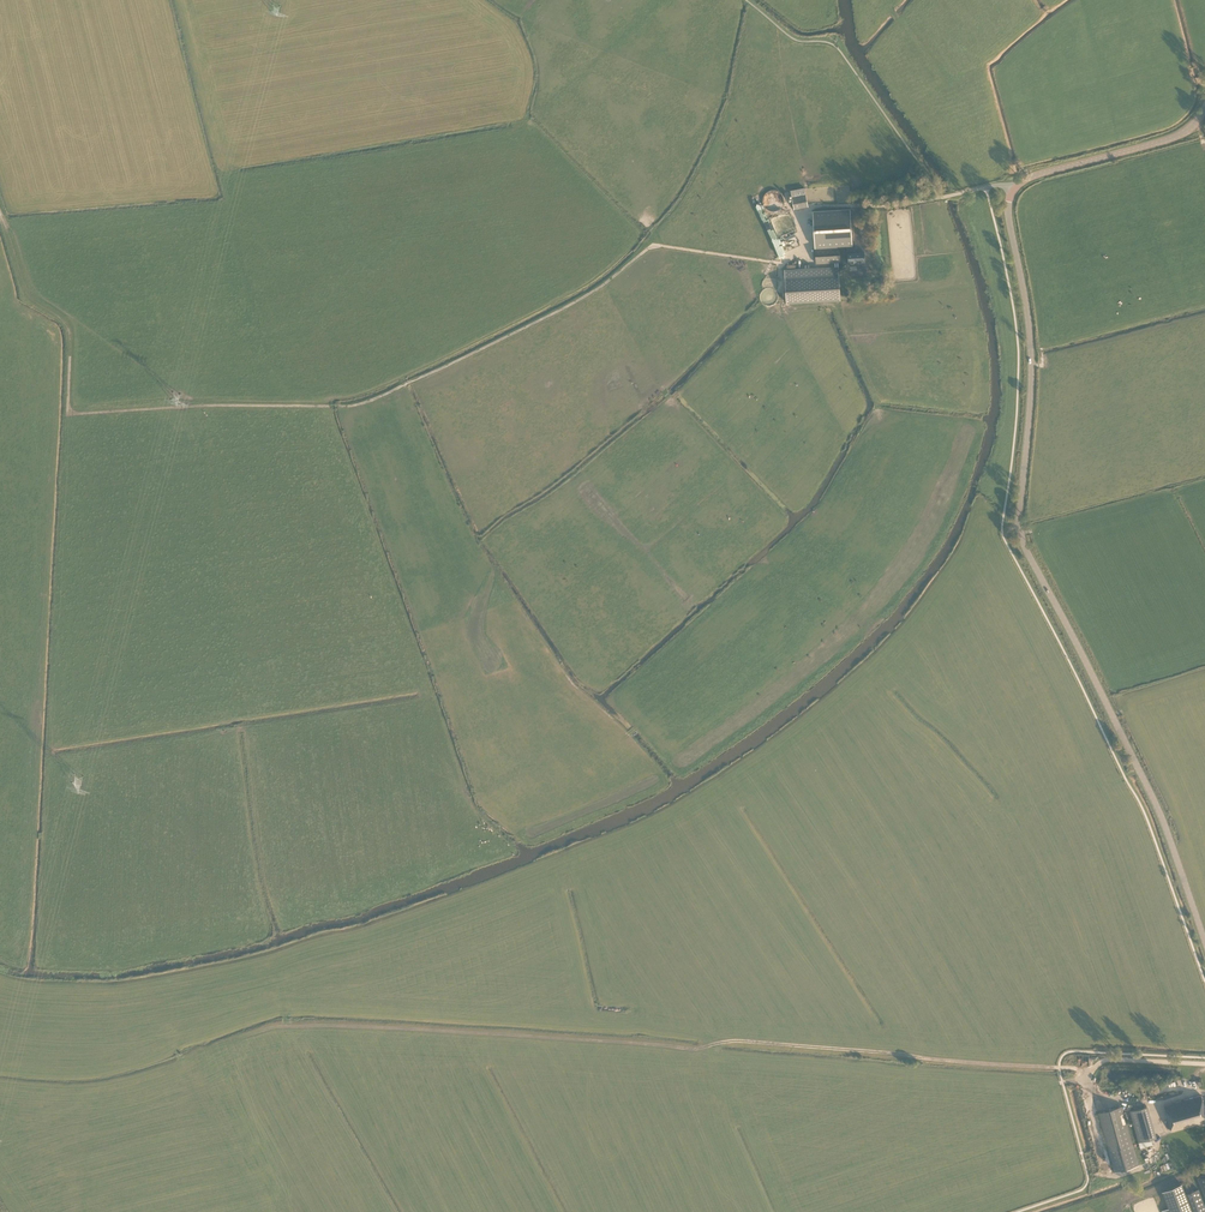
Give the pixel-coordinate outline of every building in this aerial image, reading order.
[(809,206),(807,182),(793,183),(794,207),(809,206)] [(771,211),(774,211),(776,211),(778,210),(780,208),(781,207),(782,206),(783,204),(784,202),(784,199),(784,197),(783,195),(782,194),(781,192),(778,191),(777,190),(775,189),(773,189),(772,189),(769,190),(767,191),(766,193),(764,194),(763,196),(763,198),(763,200),(763,202),(763,204),(764,206),(766,207),(767,209),(769,210),(771,211)] [(831,262),(831,266),(784,269),(786,302),(840,299),(838,266),(835,266),(835,262),(841,262),(840,247),(849,246),(850,252),(848,252),(849,263),(864,262),(864,252),(852,252),(852,246),(851,225),(850,208),(813,210),(816,263),(831,262)] [(1077,1054),(1077,1065),(1086,1065),(1086,1060),(1090,1060),(1089,1054),(1077,1054)] [(1201,1094),(1164,1105),(1171,1131),(1204,1121),(1204,1109),(1201,1094)] [(1156,1137),(1147,1105),(1129,1111),(1138,1142),(1156,1137)] [(1124,1112),(1122,1106),(1098,1113),(1114,1170),(1139,1163),(1127,1123),(1129,1123),(1126,1111),(1124,1112)] [(1188,1200),(1182,1183),(1163,1191),(1169,1207),(1162,1210),(1163,1211),(1193,1211),(1188,1200)] [(1198,1189),(1187,1193),(1194,1211),(1204,1211),(1204,1207),(1198,1189)]
